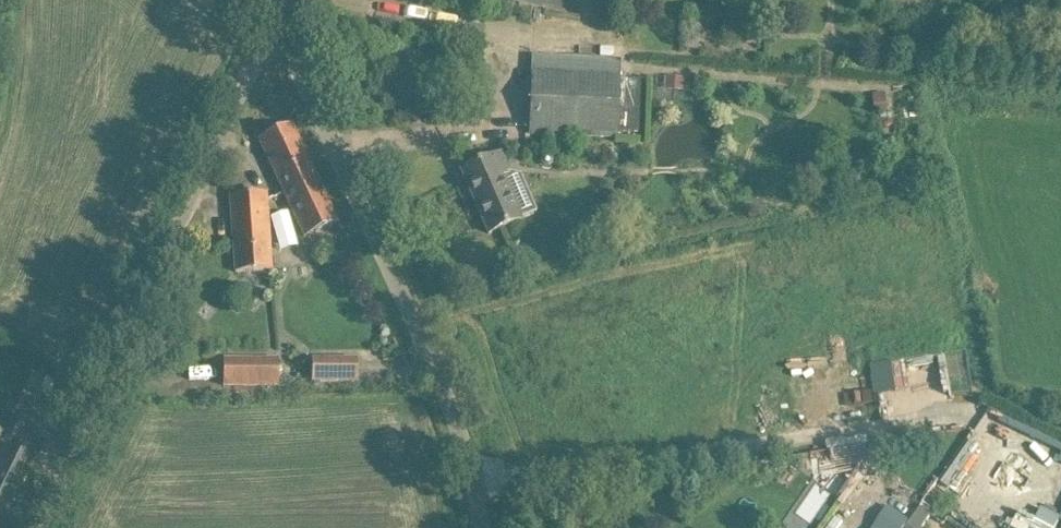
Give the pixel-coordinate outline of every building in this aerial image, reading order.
[(542,8),(544,0),(487,0),(542,8)] [(525,115),(524,128),(529,131),(529,134),(551,135),(616,139),(617,131),(638,132),(640,80),(620,79),(620,73),(604,73),(604,57),(537,53),(536,59),(532,59),(532,69),(530,113),(525,115)] [(666,77),(665,90),(683,91),(684,79),(666,77)] [(885,94),(872,95),(873,113),(886,112),(885,94)] [(282,189),(315,173),(292,126),(259,141),(282,189)] [(501,153),(461,170),(489,234),(521,220),(537,213),(521,175),(509,172),(501,153)] [(541,159),(540,164),(543,168),(549,169),(553,165),(553,159),(550,156),(545,156),(541,159)] [(315,173),(282,189),(304,237),(337,221),(315,173)] [(272,270),(266,194),(230,197),(236,273),(272,270)] [(270,214),(280,250),(299,245),(289,209),(270,214)] [(279,360),(224,360),(224,386),(279,386),(279,360)] [(356,382),(356,360),(313,360),(313,382),(356,382)] [(907,527),(924,527),(936,510),(924,502),(907,527)] [(910,519),(888,504),(871,527),(904,527),(910,519)] [(1041,506),(1037,517),(1019,509),(1011,527),(1012,527),(1029,527),(1030,527),(1033,527),(1060,527),(1060,515),(1041,506)]
